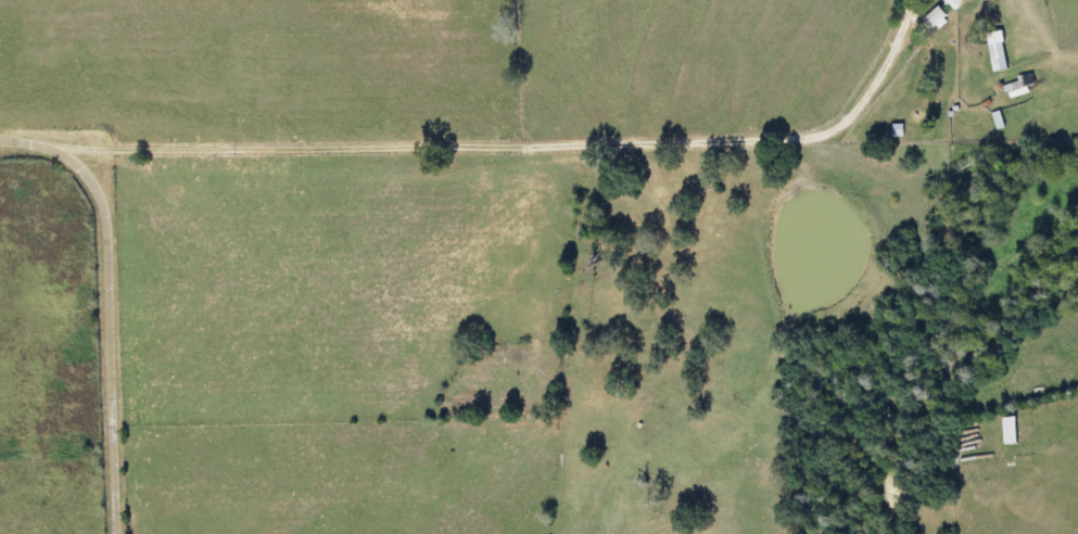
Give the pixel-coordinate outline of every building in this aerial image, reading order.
[(992,70),(1007,67),(1000,30),(985,33),(992,70)] [(1009,97),(1028,90),(1023,77),(1004,84),(1009,97)] [(1001,416),(1001,443),(1016,443),(1016,416),(1001,416)]
